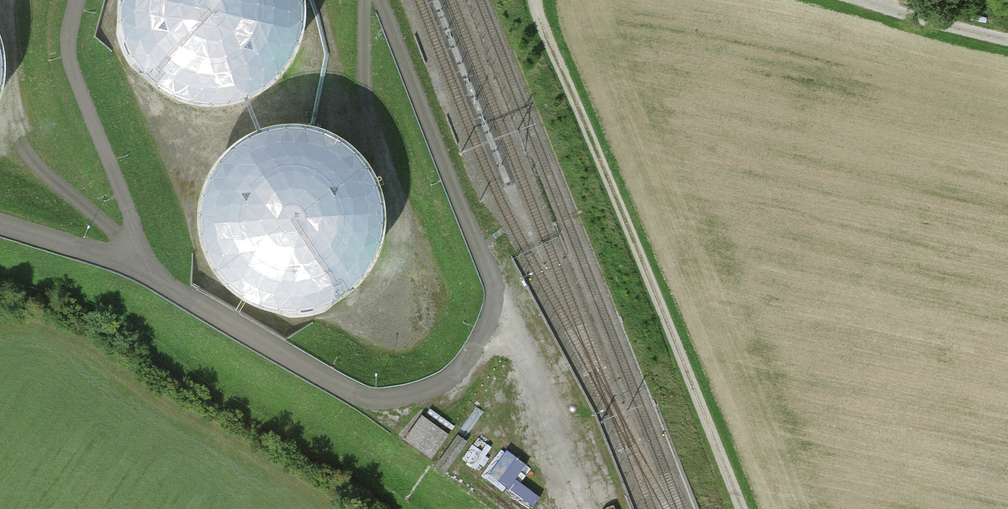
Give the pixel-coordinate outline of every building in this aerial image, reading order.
[(299,0),(117,0),(116,6),(119,35),(131,62),(151,84),(176,98),(205,103),(236,99),(264,84),(285,61),(297,32),(299,1),(299,0)] [(384,208),(375,178),(357,152),(331,135),(301,127),(271,129),(244,140),(222,159),(207,185),(201,213),(204,242),(216,269),(236,290),(261,305),(290,310),(321,305),(349,291),(370,268),(382,239),(384,208)] [(425,408),(406,431),(433,453),(452,431),(425,408)] [(489,472),(532,503),(540,492),(517,476),(528,461),(508,446),(489,472)]
